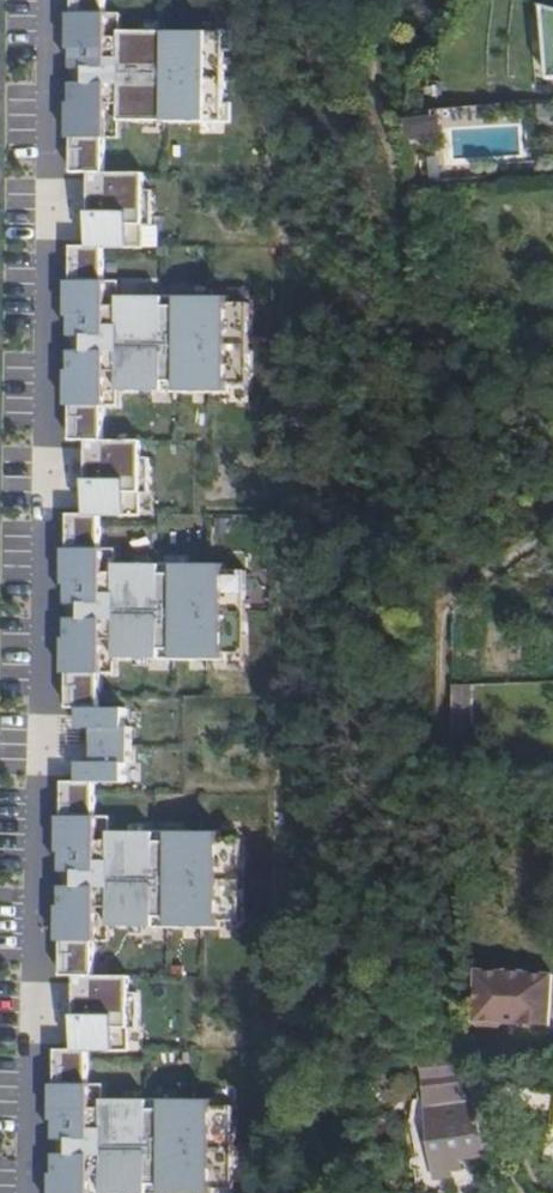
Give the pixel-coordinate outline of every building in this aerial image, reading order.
[(115,1191),(224,1192),(225,1185),(243,1185),(243,1103),(224,1103),(224,1097),(116,1097),(116,1081),(101,1081),(101,1047),(123,1047),(123,1029),(129,1029),(129,993),(123,993),(123,975),(108,975),(109,940),(123,940),(124,926),(233,927),(233,921),(252,921),(252,838),(233,838),(233,831),(124,831),(124,816),(109,816),(109,782),(130,782),(130,764),(136,764),(137,728),(130,728),(130,709),(116,709),(116,675),(131,675),(131,662),(240,662),(241,654),(259,654),(259,574),(241,574),(241,565),(132,565),(132,551),(117,551),(117,517),(135,517),(135,497),(141,497),(141,463),(136,463),(136,443),(120,443),(121,409),(136,409),(136,395),(246,395),(246,389),(265,389),(266,306),(246,306),(246,300),(137,300),(137,285),(122,285),(122,251),(138,251),(138,232),(144,232),(144,196),(138,196),(138,178),(123,178),(123,143),(138,144),(139,127),(240,127),(240,37),(138,37),(138,19),(124,19),(124,0),(93,0),(92,196),(106,196),(106,232),(91,232),(90,461),(104,461),(104,497),(89,497),(89,515),(85,516),(84,727),(99,727),(98,764),(83,764),(83,782),(78,782),(77,993),(92,993),(92,1030),(76,1030),(76,1047),(69,1047),(68,1192),(115,1192),(115,1191)] [(305,11),(310,10),(323,4),(321,0),(300,0),(305,11)] [(438,120),(408,121),(409,140),(439,138),(438,120)] [(552,973),(469,969),(466,1024),(550,1027),(552,973)] [(477,1118),(459,1084),(450,1085),(452,1099),(445,1099),(443,1072),(426,1073),(430,1104),(426,1105),(436,1180),(452,1178),(451,1169),(461,1168),(460,1159),(484,1155),(477,1118)]
